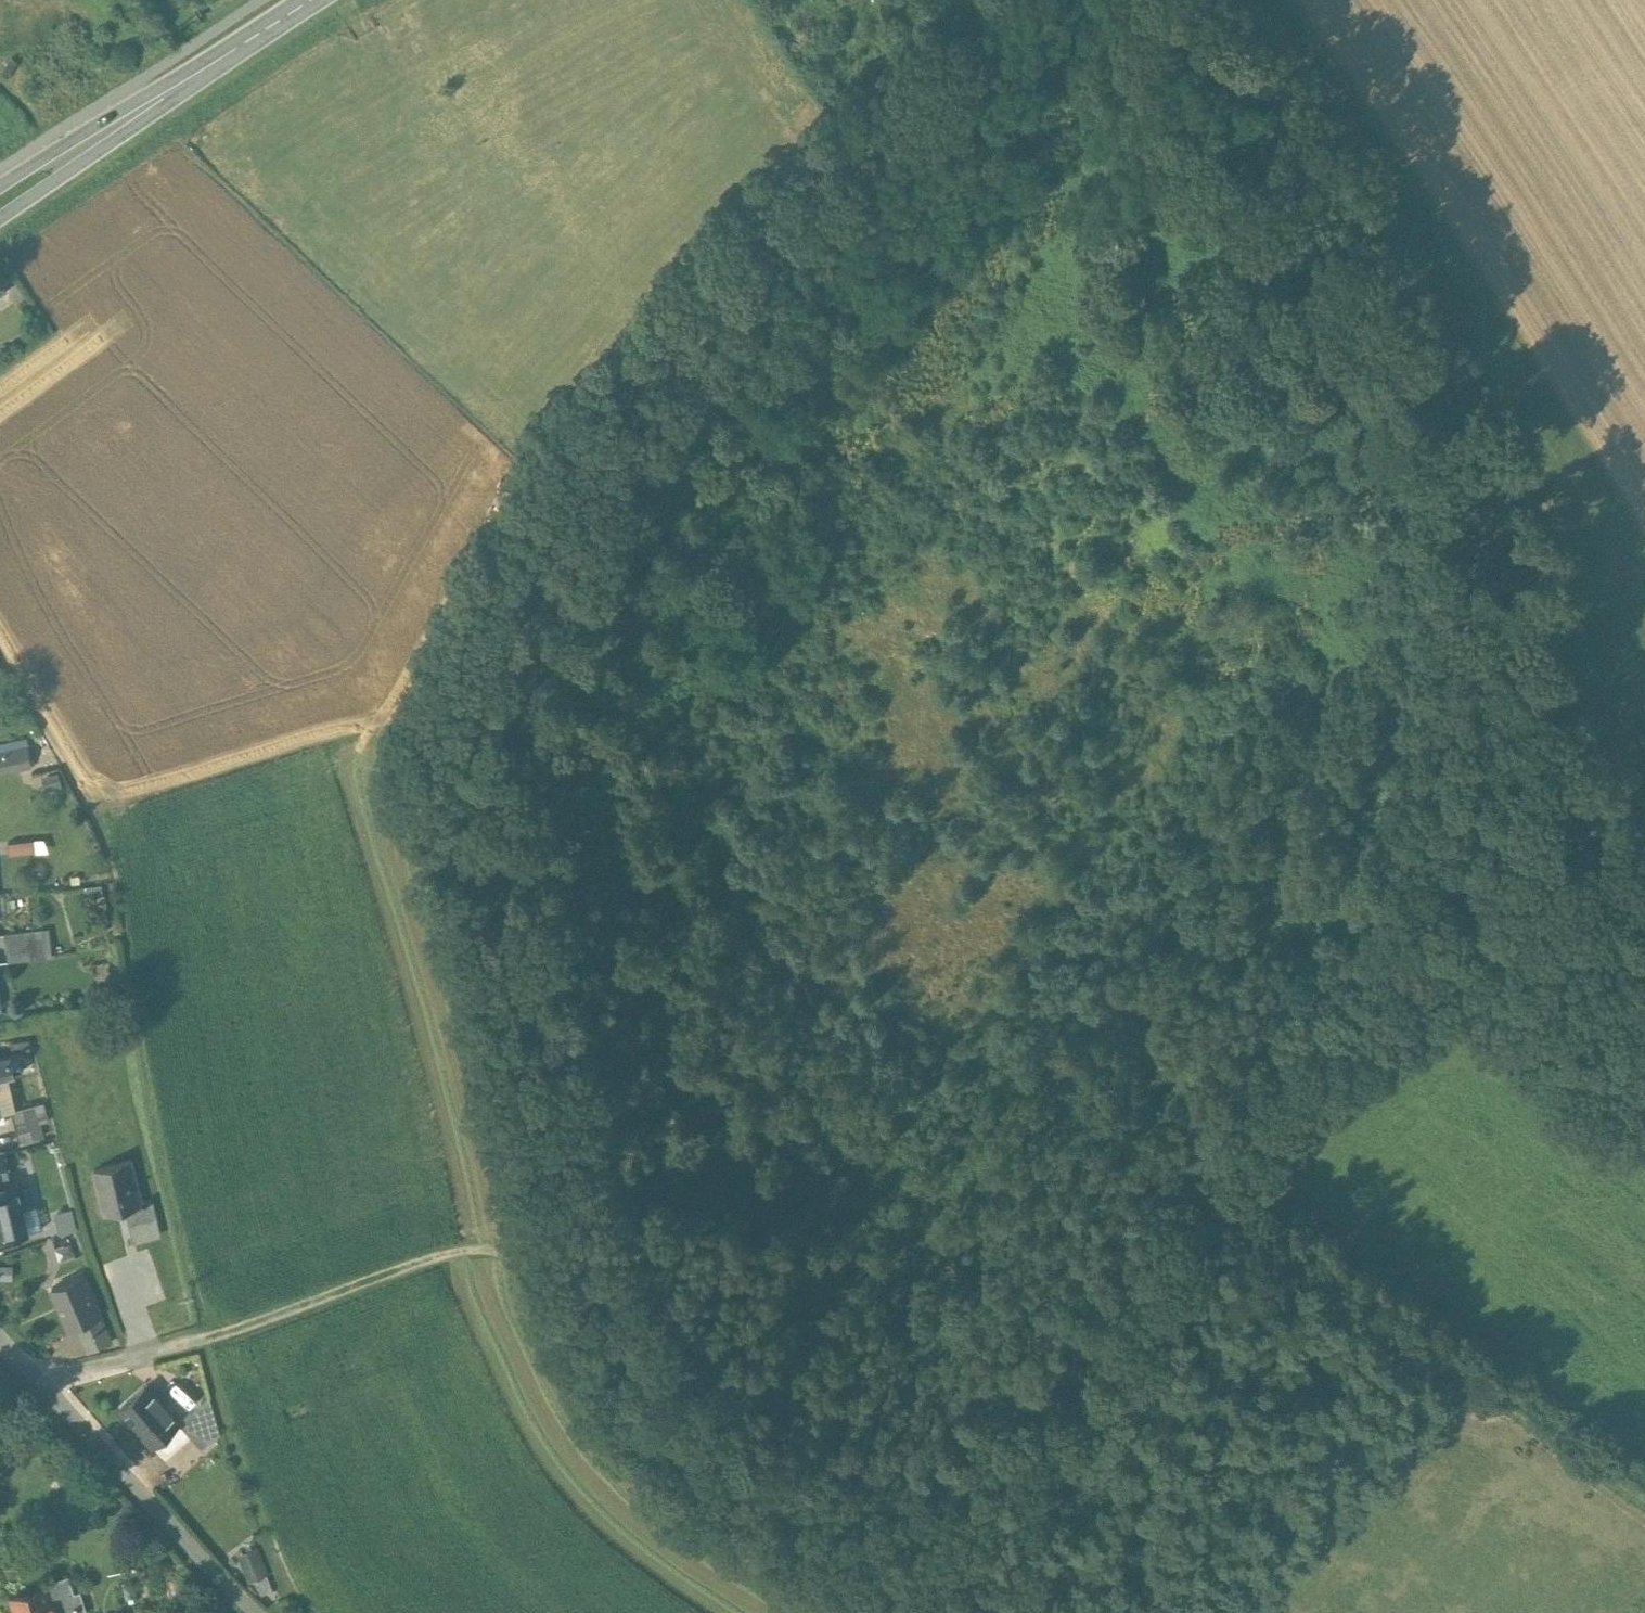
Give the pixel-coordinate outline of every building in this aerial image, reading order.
[(28,748),(5,752),(9,770),(32,766),(28,748)] [(0,753),(0,772),(9,770),(5,752),(0,753)] [(32,943),(6,946),(8,960),(47,956),(44,927),(30,929),(32,943)] [(30,929),(4,931),(6,946),(32,943),(30,929)] [(0,1058),(0,1078),(22,1073),(18,1054),(0,1058)] [(43,1103),(11,1111),(16,1129),(37,1124),(48,1121),(43,1103)] [(37,1124),(16,1129),(19,1144),(41,1139),(37,1124)] [(0,1153),(0,1171),(2,1171),(8,1169),(4,1152),(0,1153)] [(132,1156),(92,1164),(100,1208),(125,1203),(140,1200),(140,1196),(132,1156)] [(0,1171),(0,1239),(26,1233),(14,1183),(6,1185),(2,1171),(0,1171)] [(140,1200),(125,1203),(128,1217),(156,1212),(153,1194),(140,1196),(140,1200)] [(60,1230),(77,1227),(73,1207),(57,1210),(60,1230)] [(156,1212),(128,1217),(132,1238),(160,1233),(156,1212)] [(86,1272),(52,1286),(69,1328),(78,1324),(101,1314),(103,1314),(86,1272)] [(113,1341),(101,1314),(78,1324),(89,1351),(113,1341)] [(180,1419),(148,1382),(121,1405),(137,1423),(135,1424),(152,1444),(179,1420),(180,1419)] [(180,1419),(179,1420),(202,1447),(221,1431),(210,1393),(180,1419)] [(257,1547),(241,1553),(250,1577),(266,1570),(257,1547)] [(46,1584),(47,1588),(55,1612),(81,1612),(69,1576),(46,1584)] [(12,1600),(17,1612),(55,1612),(47,1588),(12,1600)]
